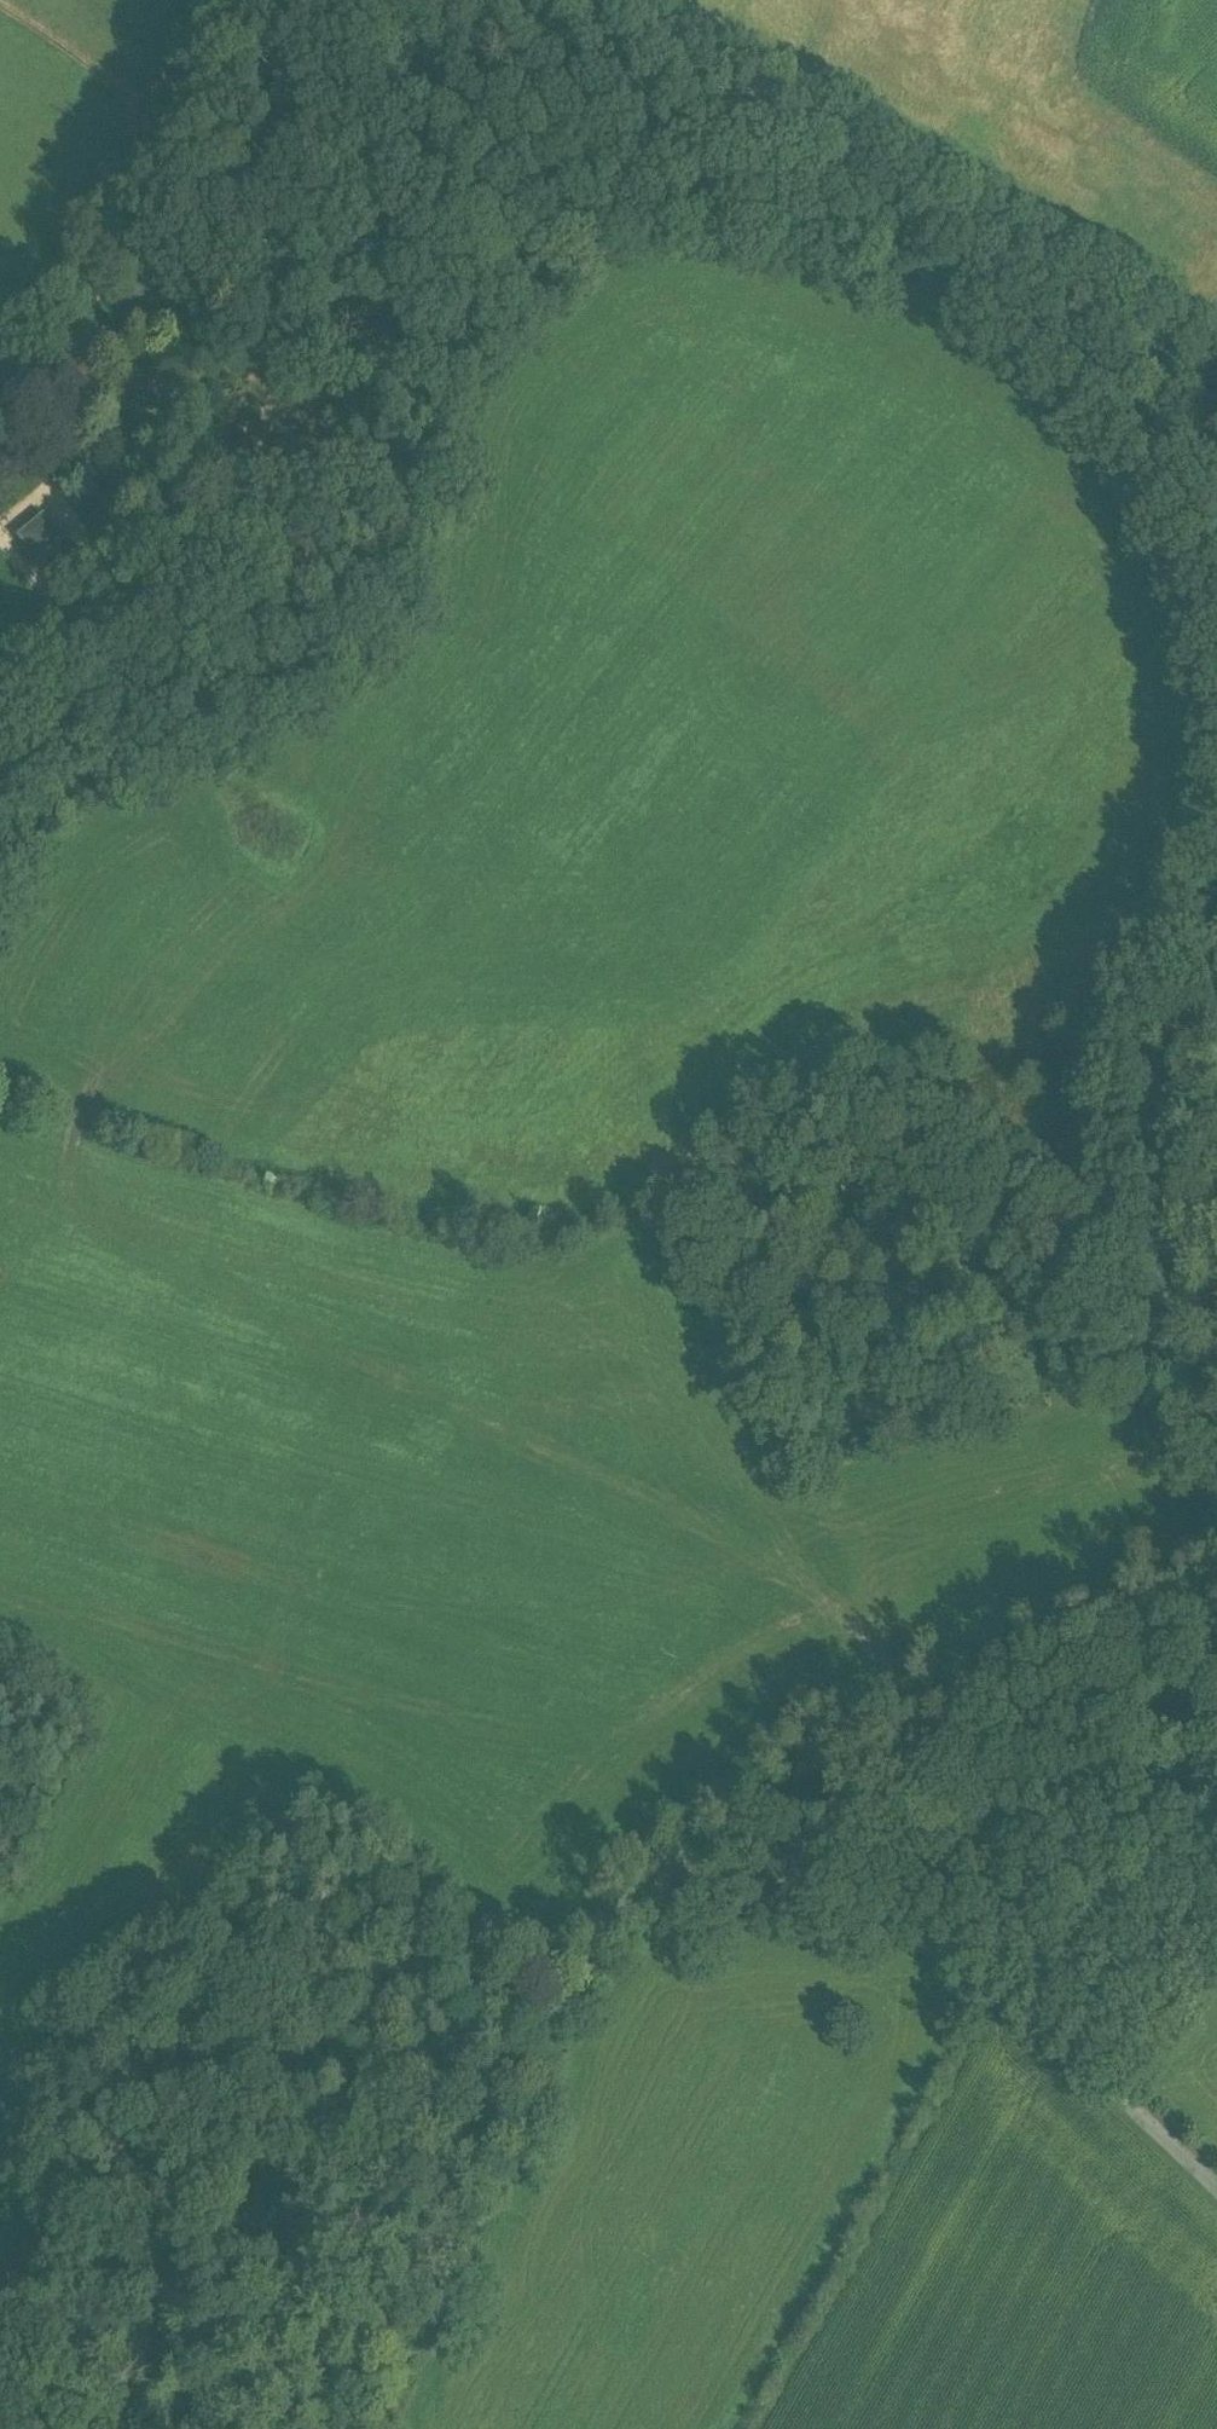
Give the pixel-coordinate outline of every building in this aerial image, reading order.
[(75,557),(44,520),(21,540),(57,582),(70,571),(65,565),(75,557)]
